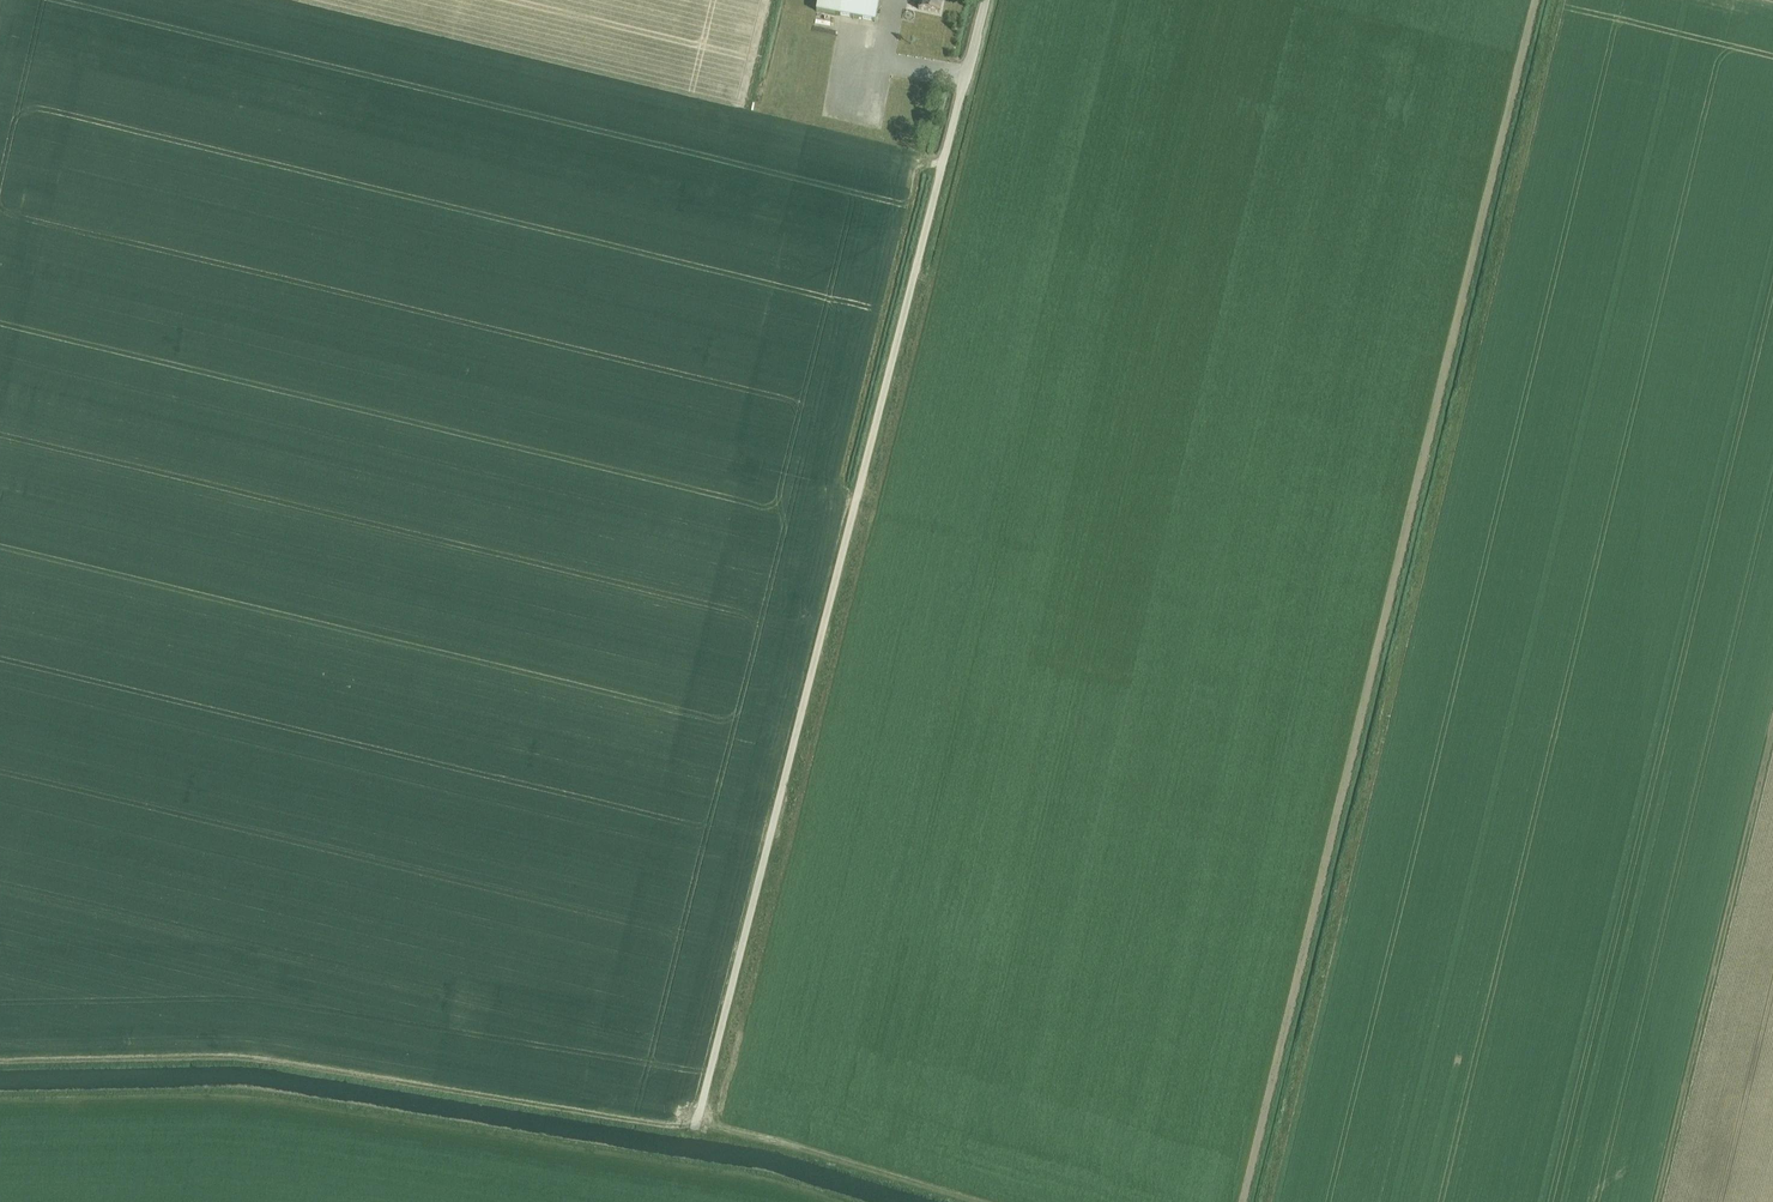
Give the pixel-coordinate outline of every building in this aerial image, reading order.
[(815,11),(874,23),(879,0),(817,0),(815,11)] [(918,9),(939,13),(941,0),(910,0),(919,2),(918,9)]
